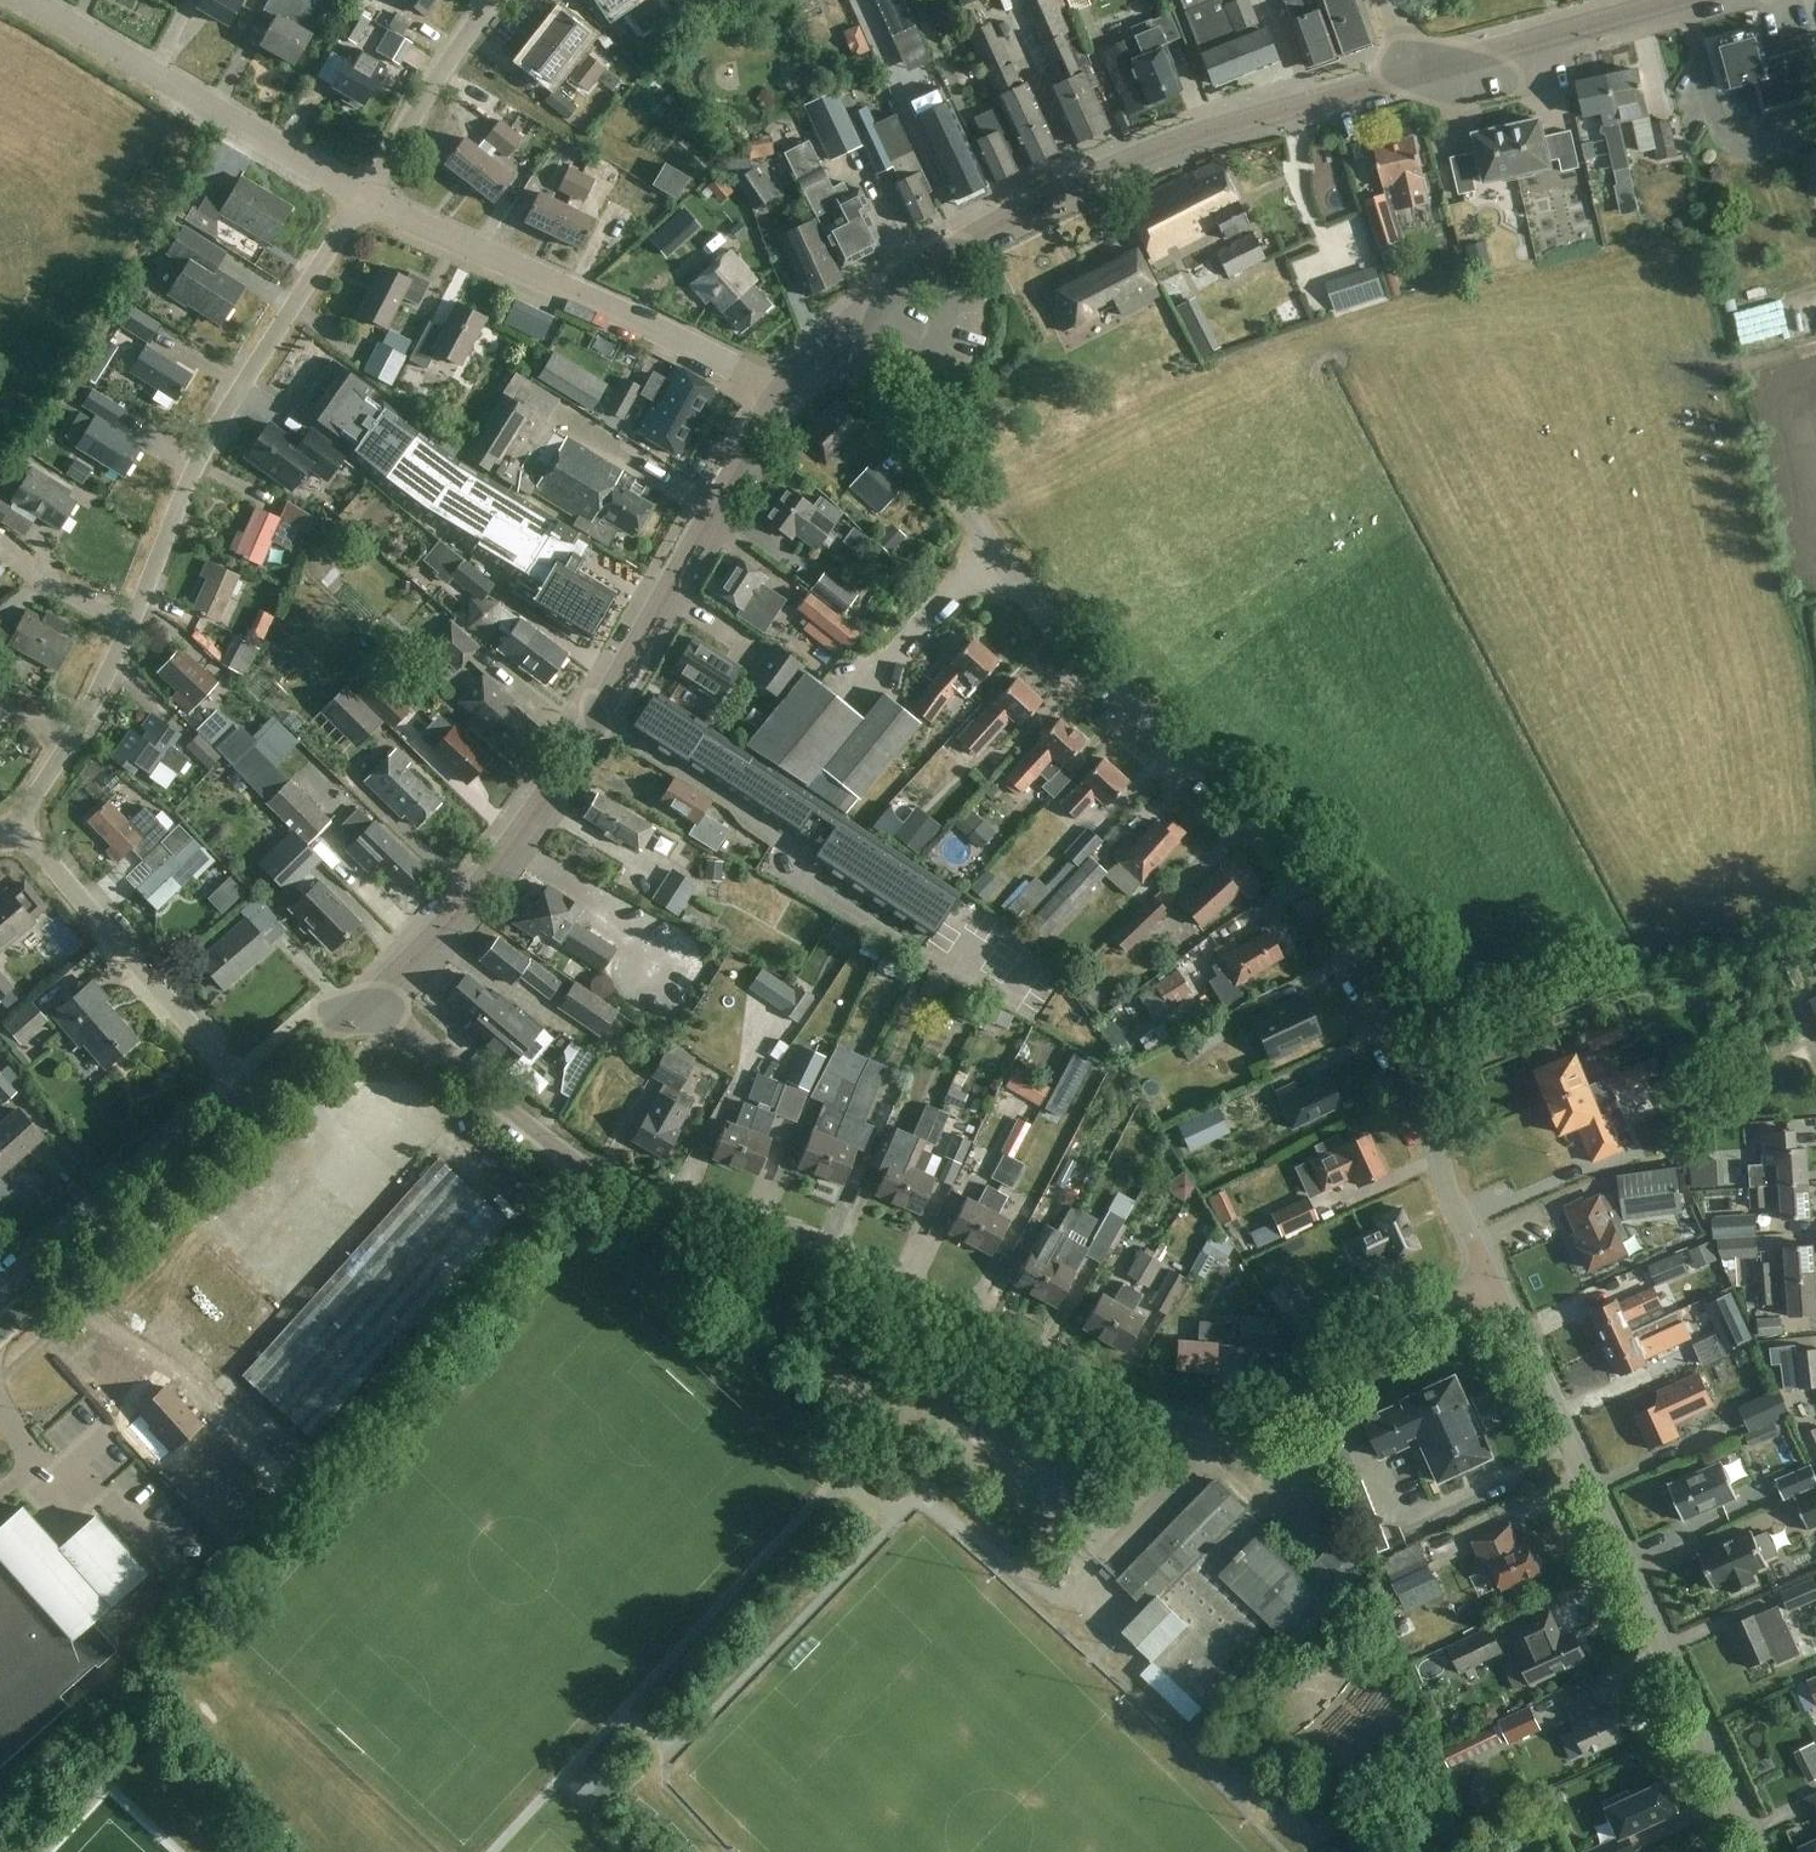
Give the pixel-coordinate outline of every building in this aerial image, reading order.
[(197,7),(227,26),(242,1),(240,0),(201,0),(197,7)] [(294,64),(325,10),(308,0),(269,0),(263,10),(276,18),(260,44),(294,64)] [(424,15),(435,0),(403,0),(424,15)] [(610,11),(626,0),(603,0),(610,11)] [(640,0),(638,0),(641,4),(630,12),(644,32),(656,24),(640,0)] [(656,24),(668,16),(657,0),(640,0),(656,24)] [(686,20),(698,14),(691,0),(675,0),(686,20)] [(702,14),(715,6),(712,0),(693,0),(702,14)] [(901,53),(923,43),(903,0),(877,0),(901,53)] [(981,26),(970,2),(974,0),(957,0),(961,8),(957,9),(968,32),(1027,164),(1057,150),(1027,82),(1021,85),(999,36),(997,38),(989,22),(981,26)] [(1060,0),(1025,0),(1060,78),(1047,84),(1074,143),(1108,128),(1090,88),(1096,85),(1087,65),(1089,64),(1060,0)] [(1070,11),(1091,2),(1090,0),(1066,0),(1070,11)] [(1108,42),(1133,33),(1121,0),(1092,0),(1108,42)] [(1225,6),(1223,0),(1179,0),(1213,83),(1274,58),(1263,30),(1259,31),(1247,0),(1240,0),(1225,6)] [(1307,65),(1335,55),(1316,0),(1284,0),(1307,65)] [(1335,55),(1374,42),(1359,0),(1316,0),(1335,55)] [(357,44),(371,20),(354,10),(340,34),(357,44)] [(544,36),(569,56),(589,31),(564,11),(544,36)] [(1168,15),(1133,29),(1136,36),(1102,50),(1126,108),(1146,100),(1147,102),(1150,101),(1152,105),(1167,99),(1165,95),(1179,89),(1168,62),(1171,61),(1163,41),(1176,36),(1168,15)] [(1815,43),(1812,33),(1763,46),(1759,32),(1715,44),(1728,90),(1755,83),(1764,114),(1815,99),(1815,47),(1815,43)] [(569,56),(544,36),(524,62),(549,82),(569,56)] [(401,37),(388,60),(415,75),(428,53),(401,37)] [(333,84),(346,92),(342,98),(358,108),(362,101),(363,102),(379,76),(367,68),(374,56),(356,46),(333,84)] [(576,64),(597,80),(606,69),(585,53),(576,64)] [(597,80),(576,64),(568,75),(588,92),(597,80)] [(1620,121),(1633,118),(1640,151),(1657,148),(1660,161),(1676,157),(1668,121),(1651,124),(1640,71),(1608,78),(1618,122),(1620,121)] [(939,75),(914,87),(913,92),(917,102),(912,105),(934,153),(932,154),(954,200),(956,199),(959,205),(988,192),(985,186),(986,185),(982,177),(987,175),(972,142),(968,144),(965,139),(969,137),(946,87),(945,88),(939,75)] [(1618,122),(1608,78),(1578,85),(1585,116),(1601,112),(1614,171),(1630,167),(1620,121),(1618,122)] [(554,90),(544,102),(566,120),(576,108),(554,90)] [(803,106),(829,161),(863,145),(876,175),(892,167),(899,181),(891,184),(910,226),(935,214),(926,194),(931,192),(912,150),(891,160),(866,107),(848,116),(836,90),(803,106)] [(972,142),(987,175),(987,174),(992,183),(1017,171),(1009,154),(1015,151),(994,108),(973,118),(982,137),(972,142)] [(495,149),(511,129),(499,120),(477,148),(464,137),(443,163),(468,183),(489,157),(495,149)] [(1507,127),(1518,176),(1551,168),(1550,162),(1559,160),(1562,172),(1579,168),(1571,132),(1544,137),(1541,120),(1507,127)] [(1518,176),(1507,127),(1473,134),(1477,152),(1450,158),(1458,194),(1476,191),(1473,178),(1483,176),(1484,183),(1518,176)] [(523,138),(511,129),(495,149),(507,159),(523,138)] [(1399,216),(1431,209),(1415,136),(1374,145),(1383,187),(1392,185),(1399,216)] [(755,141),(758,157),(780,153),(777,137),(755,141)] [(808,140),(784,153),(841,267),(882,246),(865,213),(870,210),(859,188),(849,193),(843,182),(832,188),(808,140)] [(1803,155),(1814,195),(1815,194),(1815,151),(1803,155)] [(514,177),(489,157),(468,183),(494,203),(514,177)] [(567,206),(552,236),(581,250),(596,220),(580,212),(595,180),(601,166),(589,160),(584,174),(572,197),(567,206)] [(665,163),(653,183),(676,196),(687,176),(665,163)] [(1193,173),(1126,208),(1151,258),(1216,225),(1223,239),(1250,225),(1217,163),(1194,175),(1193,173)] [(755,166),(734,180),(755,210),(778,194),(763,173),(761,175),(755,166)] [(568,167),(557,190),(572,197),(584,174),(568,167)] [(271,242),(291,208),(242,179),(232,195),(213,185),(198,210),(217,222),(222,213),(271,242)] [(523,222),(552,236),(567,206),(537,192),(523,222)] [(652,207),(661,215),(674,201),(665,192),(652,207)] [(1365,201),(1380,247),(1400,241),(1385,195),(1365,201)] [(733,247),(753,229),(735,209),(722,221),(728,228),(721,234),(733,247)] [(687,235),(673,219),(651,239),(665,255),(687,235)] [(778,236),(805,296),(841,279),(814,220),(778,236)] [(191,306),(224,326),(247,289),(218,271),(227,255),(185,230),(169,257),(188,268),(171,297),(190,308),(191,306)] [(1228,278),(1266,259),(1252,232),(1214,251),(1228,278)] [(1471,271),(1491,266),(1486,243),(1466,247),(1471,271)] [(1149,291),(1155,288),(1135,249),(1045,296),(1063,331),(1090,317),(1092,320),(1099,317),(1098,313),(1114,304),(1120,314),(1152,298),(1149,291)] [(730,250),(691,283),(706,301),(711,297),(741,331),(770,306),(751,284),(756,280),(730,250)] [(1163,268),(1174,292),(1216,273),(1209,257),(1191,265),(1188,257),(1163,268)] [(383,266),(358,313),(387,328),(402,297),(419,305),(431,282),(410,271),(407,278),(383,266)] [(516,299),(504,323),(542,342),(554,317),(516,299)] [(458,302),(432,349),(460,364),(486,318),(458,302)] [(162,324),(132,305),(119,324),(149,344),(162,324)] [(379,341),(363,371),(390,386),(406,355),(379,341)] [(131,370),(162,390),(157,398),(169,406),(175,398),(177,399),(193,374),(147,345),(131,370)] [(592,411),(608,384),(554,350),(537,377),(592,411)] [(468,467),(456,458),(462,450),(435,429),(428,438),(420,432),(423,428),(382,399),(378,405),(367,397),(372,390),(334,362),(321,380),(319,378),(311,389),(314,390),(301,408),(344,438),(345,437),(362,449),(359,453),(379,467),(374,474),(388,484),(393,477),(433,505),(488,537),(483,545),(500,554),(496,561),(520,575),(512,591),(518,595),(587,635),(613,591),(572,566),(589,539),(468,467)] [(665,378),(636,430),(677,453),(715,388),(678,367),(670,380),(665,378)] [(646,380),(629,370),(605,411),(623,421),(646,380)] [(624,471),(566,436),(564,439),(542,426),(558,399),(515,372),(464,455),(531,497),(534,491),(590,525),(597,514),(632,536),(651,505),(616,483),(624,471)] [(96,414),(75,447),(125,478),(143,449),(112,430),(125,409),(92,389),(82,406),(96,414)] [(837,398),(798,439),(825,463),(864,423),(837,398)] [(294,490),(310,466),(329,479),(348,454),(310,429),(309,431),(315,435),(305,449),(269,424),(246,457),(294,490)] [(870,462),(849,486),(879,514),(901,490),(870,462)] [(33,466),(13,499),(14,500),(10,506),(0,499),(0,521),(25,536),(38,515),(60,529),(77,501),(68,495),(71,490),(33,466)] [(841,514),(819,498),(812,507),(787,488),(764,519),(789,538),(794,532),(816,548),(841,514)] [(236,552),(261,563),(271,540),(291,549),(299,529),(311,534),(318,519),(287,501),(280,518),(256,507),(244,534),(238,531),(231,548),(237,551),(236,552)] [(464,559),(453,574),(481,596),(493,581),(464,559)] [(716,593),(740,609),(736,615),(762,633),(783,602),(762,587),(768,579),(739,559),(716,593)] [(208,577),(194,608),(218,619),(238,575),(207,560),(201,573),(208,577)] [(842,588),(824,573),(811,589),(842,613),(856,596),(844,586),(842,588)] [(861,633),(809,592),(796,608),(810,619),(803,628),(840,658),(861,633)] [(61,634),(67,622),(48,612),(45,618),(27,608),(15,629),(0,620),(0,653),(2,654),(8,644),(58,672),(74,641),(61,634)] [(520,618),(499,646),(546,681),(567,653),(520,618)] [(450,619),(427,645),(457,672),(480,646),(450,619)] [(245,676),(259,648),(235,635),(227,652),(220,649),(214,660),(245,676)] [(947,700),(957,689),(966,697),(971,691),(999,661),(972,637),(933,682),(914,708),(929,722),(947,700)] [(693,639),(673,670),(720,700),(740,669),(693,639)] [(773,643),(749,676),(759,683),(755,688),(764,694),(767,690),(780,700),(805,666),(773,643)] [(179,690),(174,695),(191,711),(217,683),(179,648),(159,671),(179,690)] [(357,693),(393,728),(410,711),(374,675),(372,677),(363,668),(349,683),(358,692),(357,693)] [(782,699),(745,745),(807,786),(863,718),(806,670),(782,699)] [(485,672),(461,700),(489,725),(492,722),(518,746),(537,725),(511,702),(515,698),(485,672)] [(973,720),(948,747),(967,765),(1010,718),(1020,726),(1042,702),(1016,678),(975,722),(973,720)] [(357,749),(384,721),(346,684),(319,711),(357,749)] [(863,718),(807,786),(846,812),(920,724),(884,694),(863,718)] [(959,893),(841,815),(817,800),(660,696),(658,699),(638,729),(636,732),(684,764),(687,761),(796,832),(797,831),(811,809),(835,825),(821,847),(813,859),(931,936),(959,893)] [(181,733),(151,713),(142,726),(148,730),(142,739),(131,732),(111,760),(132,775),(138,766),(152,775),(161,762),(178,774),(189,758),(172,746),(181,733)] [(1041,773),(1047,780),(1041,786),(1054,798),(1075,776),(1062,764),(1084,741),(1060,718),(1005,777),(1022,793),(1041,773)] [(226,721),(208,740),(218,749),(236,731),(226,721)] [(454,726),(433,748),(468,782),(490,759),(454,726)] [(209,770),(222,756),(216,750),(199,733),(185,747),(209,770)] [(254,745),(232,766),(268,801),(265,804),(293,831),(293,830),(308,845),(331,821),(254,745)] [(396,747),(363,780),(387,805),(392,804),(404,816),(407,813),(418,824),(441,802),(406,767),(411,762),(396,747)] [(1104,759),(1063,803),(1079,818),(1097,798),(1106,806),(1129,782),(1104,759)] [(327,807),(335,799),(301,765),(293,773),(327,807)] [(695,821),(688,832),(716,849),(728,828),(702,812),(709,801),(673,779),(660,800),(695,821)] [(607,830),(604,836),(620,845),(623,839),(640,850),(654,827),(597,793),(583,816),(607,830)] [(142,859),(170,832),(164,826),(172,818),(162,808),(154,816),(144,806),(128,821),(108,801),(88,820),(113,845),(107,851),(118,862),(132,849),(142,859)] [(404,888),(423,868),(375,819),(348,846),(369,868),(376,860),(404,888)] [(1130,837),(1114,855),(1143,883),(1181,841),(1158,821),(1137,844),(1130,837)] [(170,832),(142,859),(154,872),(136,889),(156,909),(193,874),(197,878),(214,860),(177,825),(170,832)] [(1027,924),(1090,857),(1089,856),(1102,841),(1087,827),(1064,853),(1070,859),(1046,886),(1035,877),(1030,883),(1026,879),(1002,905),(1023,925),(1026,923),(1027,924)] [(293,830),(293,831),(260,863),(287,890),(295,883),(305,894),(291,907),(304,919),(301,921),(301,927),(305,930),(310,930),(312,928),(332,949),(360,921),(319,879),(318,881),(308,870),(320,858),(308,845),(293,830)] [(1090,857),(1027,924),(1044,940),(1106,872),(1090,857)] [(1191,885),(1174,900),(1198,928),(1239,892),(1218,868),(1194,889),(1191,885)] [(656,899),(677,911),(695,882),(674,869),(656,899)] [(984,901),(1002,883),(988,870),(971,888),(984,901)] [(35,875),(20,886),(39,911),(54,899),(35,875)] [(244,892),(229,877),(207,899),(222,914),(244,892)] [(534,905),(527,900),(514,920),(534,934),(539,926),(559,939),(558,941),(601,969),(616,947),(572,919),(581,906),(548,885),(534,905)] [(34,922),(7,891),(0,897),(0,951),(34,922)] [(1147,907),(1089,962),(1080,971),(1088,981),(1131,941),(1135,945),(1160,921),(1147,907)] [(41,926),(72,962),(92,945),(62,909),(41,926)] [(248,918),(200,959),(224,987),(272,946),(248,918)] [(1236,985),(1283,956),(1268,930),(1240,947),(1235,939),(1214,951),(1220,961),(1211,967),(1217,977),(1208,981),(1223,1007),(1243,995),(1236,985)] [(560,982),(530,959),(528,962),(498,938),(496,940),(493,938),(486,948),(488,949),(481,958),(511,983),(518,974),(548,998),(560,982)] [(1785,991),(1803,982),(1791,957),(1773,966),(1785,991)] [(916,964),(905,959),(897,978),(908,983),(916,964)] [(1152,1017),(1192,992),(1178,970),(1138,995),(1152,1017)] [(1,1000),(8,1008),(19,999),(11,991),(14,989),(0,972),(0,1000),(1,1000)] [(508,1066),(517,1056),(542,1028),(517,1006),(515,1008),(499,994),(494,1000),(468,977),(469,976),(467,974),(446,997),(448,999),(474,1022),(467,1030),(508,1066)] [(92,981),(55,1014),(81,1044),(85,1041),(107,1066),(137,1039),(104,1001),(107,998),(92,981)] [(575,981),(557,1008),(601,1037),(619,1011),(575,981)] [(814,998),(796,986),(779,1010),(797,1022),(814,998)] [(1210,995),(1138,1039),(1148,1055),(1173,1039),(1174,1041),(1218,1014),(1218,1007),(1210,995)] [(1288,1048),(1320,1033),(1303,997),(1253,1021),(1272,1061),(1290,1052),(1288,1048)] [(32,1001),(5,1025),(6,1027),(2,1031),(16,1047),(20,1044),(21,1044),(49,1019),(32,1001)] [(983,1018),(1007,1029),(1013,1015),(989,1004),(983,1018)] [(1109,1040),(1120,1033),(1111,1018),(1100,1024),(1109,1040)] [(1606,1034),(1621,1028),(1617,1018),(1584,1032),(1592,1051),(1610,1044),(1606,1034)] [(1111,1042),(1118,1054),(1130,1047),(1123,1035),(1111,1042)] [(852,1043),(837,1061),(868,1087),(883,1069),(852,1043)] [(679,1130),(678,1129),(694,1100),(677,1090),(695,1058),(669,1044),(651,1076),(665,1083),(660,1092),(658,1091),(646,1113),(648,1114),(634,1139),(665,1157),(679,1130)] [(803,1046),(786,1081),(807,1091),(824,1056),(803,1046)] [(587,1048),(573,1068),(589,1079),(603,1060),(587,1048)] [(1549,1102),(1588,1086),(1575,1055),(1536,1072),(1549,1102)] [(1640,1064),(1647,1080),(1661,1074),(1655,1058),(1640,1064)] [(1647,1080),(1640,1064),(1620,1073),(1626,1088),(1647,1080)] [(1005,1087),(1038,1106),(1049,1087),(1016,1068),(1005,1087)] [(760,1103),(769,1077),(758,1072),(748,1098),(760,1103)] [(547,1097),(556,1084),(539,1073),(531,1086),(547,1097)] [(769,1077),(760,1103),(769,1106),(779,1080),(769,1077)] [(1296,1082),(1275,1092),(1291,1129),(1343,1106),(1330,1078),(1300,1091),(1296,1082)] [(1596,1083),(1588,1086),(1549,1102),(1548,1103),(1557,1126),(1558,1126),(1562,1133),(1578,1127),(1593,1162),(1624,1149),(1596,1083)] [(933,1089),(927,1104),(938,1109),(945,1094),(933,1089)] [(859,1105),(882,1130),(903,1110),(885,1091),(878,1097),(873,1092),(859,1105)] [(736,1166),(758,1107),(744,1101),(735,1125),(727,1122),(714,1159),(736,1166)] [(871,1165),(885,1171),(875,1194),(898,1204),(921,1149),(924,1142),(938,1109),(927,1104),(913,1136),(888,1125),(871,1165)] [(1002,1183),(1021,1145),(1037,1112),(1023,1105),(1007,1138),(1010,1139),(991,1178),(1002,1183)] [(1218,1106),(1178,1124),(1190,1151),(1230,1132),(1218,1106)] [(0,1124),(0,1174),(43,1135),(19,1107),(0,1124)] [(758,1107),(736,1166),(759,1175),(772,1138),(767,1137),(775,1113),(758,1107)] [(938,1109),(924,1142),(935,1146),(949,1114),(938,1109)] [(962,1137),(971,1141),(973,1142),(982,1121),(971,1116),(962,1137)] [(821,1175),(844,1121),(843,1120),(839,1129),(829,1125),(826,1134),(815,1129),(799,1166),(821,1175)] [(844,1121),(821,1175),(843,1184),(858,1147),(847,1142),(854,1125),(844,1121)] [(1749,1165),(1751,1188),(1809,1184),(1806,1149),(1797,1149),(1795,1131),(1762,1133),(1764,1164),(1749,1165)] [(954,1134),(944,1156),(949,1158),(939,1180),(951,1185),(971,1141),(962,1137),(954,1134)] [(1384,1174),(1366,1136),(1341,1147),(1341,1148),(1311,1162),(1324,1189),(1354,1175),(1359,1186),(1384,1174)] [(1021,1145),(1002,1183),(1012,1188),(1031,1150),(1021,1145)] [(933,1154),(921,1149),(898,1204),(919,1213),(936,1176),(926,1171),(933,1154)] [(1690,1161),(1691,1187),(1724,1185),(1723,1159),(1690,1161)] [(508,1223),(439,1160),(243,1376),(312,1439),(508,1223)] [(1627,1236),(1620,1221),(1624,1219),(1682,1211),(1676,1168),(1618,1176),(1620,1189),(1601,1198),(1600,1196),(1568,1212),(1579,1234),(1575,1236),(1577,1241),(1583,1252),(1580,1253),(1578,1259),(1581,1265),(1586,1266),(1589,1265),(1590,1268),(1610,1259),(1612,1263),(1625,1258),(1622,1253),(1626,1251),(1620,1239),(1627,1236)] [(1812,1219),(1809,1184),(1751,1188),(1752,1209),(1769,1208),(1768,1197),(1782,1196),(1784,1221),(1812,1219)] [(971,1241),(997,1190),(986,1185),(977,1202),(967,1196),(949,1229),(971,1241)] [(1124,1189),(1115,1204),(1134,1215),(1143,1200),(1124,1189)] [(997,1190),(971,1241),(993,1253),(1011,1219),(999,1212),(1007,1196),(997,1190)] [(1307,1195),(1270,1213),(1274,1222),(1253,1231),(1259,1245),(1280,1235),(1281,1236),(1285,1234),(1286,1237),(1312,1225),(1311,1222),(1318,1218),(1307,1195)] [(1226,1204),(1213,1211),(1218,1219),(1231,1212),(1226,1204)] [(1071,1206),(1058,1229),(1069,1235),(1071,1231),(1082,1212),(1071,1206)] [(1331,1260),(1341,1256),(1346,1267),(1388,1248),(1393,1258),(1417,1247),(1400,1208),(1375,1219),(1379,1228),(1358,1237),(1356,1234),(1326,1247),(1331,1260)] [(1108,1209),(1092,1237),(1109,1247),(1125,1219),(1108,1209)] [(1082,1211),(1082,1212),(1071,1231),(1086,1239),(1097,1219),(1082,1211)] [(1714,1237),(1757,1234),(1756,1214),(1712,1217),(1714,1237)] [(1200,1251),(1224,1263),(1234,1245),(1243,1257),(1249,1254),(1237,1236),(1231,1240),(1217,1220),(1200,1251)] [(1757,1234),(1714,1237),(1714,1239),(1733,1286),(1741,1286),(1739,1255),(1759,1253),(1757,1234)] [(1036,1294),(1064,1242),(1054,1236),(1044,1254),(1034,1248),(1014,1282),(1036,1294)] [(1064,1242),(1036,1294),(1057,1306),(1088,1251),(1066,1238),(1064,1242)] [(1696,1269),(1717,1260),(1709,1242),(1688,1250),(1696,1269)] [(1152,1258),(1138,1281),(1148,1287),(1162,1263),(1165,1265),(1173,1252),(1159,1244),(1151,1257),(1152,1258)] [(1815,1278),(1815,1275),(1814,1245),(1785,1247),(1787,1272),(1774,1273),(1773,1263),(1756,1264),(1758,1284),(1815,1278)] [(1152,1258),(1151,1257),(1141,1251),(1127,1275),(1138,1281),(1152,1258)] [(1681,1253),(1649,1266),(1657,1285),(1689,1272),(1681,1253)] [(1171,1269),(1150,1305),(1166,1314),(1186,1278),(1171,1269)] [(1758,1284),(1759,1305),(1776,1304),(1776,1302),(1789,1301),(1791,1318),(1815,1316),(1815,1278),(1758,1284)] [(1104,1338),(1134,1289),(1124,1283),(1114,1299),(1104,1293),(1083,1325),(1104,1338)] [(1263,1318),(1271,1318),(1272,1312),(1263,1312),(1263,1301),(1257,1293),(1252,1293),(1252,1288),(1239,1287),(1239,1291),(1237,1291),(1236,1318),(1263,1319),(1263,1318)] [(1134,1289),(1104,1338),(1125,1351),(1145,1318),(1134,1311),(1145,1295),(1134,1289)] [(1607,1343),(1631,1332),(1626,1320),(1659,1305),(1652,1290),(1619,1305),(1617,1300),(1592,1311),(1607,1343)] [(1725,1350),(1751,1337),(1731,1293),(1705,1306),(1725,1350)] [(1781,1317),(1757,1319),(1758,1334),(1783,1333),(1781,1317)] [(1231,1321),(1207,1320),(1198,1319),(1198,1341),(1176,1340),(1174,1366),(1212,1369),(1214,1341),(1230,1342),(1231,1321)] [(1631,1332),(1607,1343),(1622,1376),(1646,1364),(1644,1359),(1669,1347),(1659,1326),(1645,1333),(1648,1339),(1637,1344),(1631,1332)] [(1689,1369),(1717,1357),(1711,1343),(1683,1355),(1689,1369)] [(1797,1387),(1815,1385),(1815,1348),(1795,1351),(1794,1344),(1770,1347),(1772,1364),(1779,1363),(1782,1389),(1797,1387)] [(1662,1403),(1635,1415),(1651,1449),(1679,1436),(1670,1417),(1693,1407),(1697,1411),(1710,1406),(1709,1399),(1716,1396),(1705,1371),(1658,1393),(1662,1403)] [(1470,1472),(1483,1466),(1481,1462),(1492,1457),(1481,1432),(1485,1430),(1485,1431),(1487,1431),(1471,1397),(1470,1398),(1470,1399),(1467,1400),(1455,1375),(1444,1380),(1442,1376),(1429,1382),(1431,1386),(1402,1400),(1403,1402),(1380,1412),(1378,1408),(1365,1414),(1367,1418),(1363,1420),(1380,1457),(1409,1444),(1407,1438),(1417,1434),(1439,1481),(1468,1468),(1470,1472)] [(171,1450),(200,1424),(167,1386),(141,1409),(154,1424),(150,1427),(171,1450)] [(1765,1405),(1750,1412),(1757,1428),(1788,1413),(1777,1391),(1762,1398),(1765,1405)] [(1744,1435),(1749,1447),(1787,1432),(1782,1420),(1744,1435)] [(1802,1436),(1815,1465),(1815,1430),(1802,1436)] [(1096,1441),(1087,1450),(1097,1459),(1105,1449),(1096,1441)] [(1721,1462),(1668,1486),(1670,1492),(1666,1494),(1672,1508),(1677,1506),(1684,1522),(1737,1498),(1721,1462)] [(1815,1486),(1815,1477),(1811,1466),(1775,1482),(1783,1500),(1815,1486)] [(235,1479),(246,1492),(261,1480),(249,1467),(235,1479)] [(1303,1579),(1261,1538),(1268,1530),(1247,1509),(1246,1510),(1216,1480),(1120,1579),(1119,1581),(1134,1596),(1146,1609),(1125,1632),(1206,1709),(1239,1676),(1226,1664),(1268,1619),(1296,1645),(1333,1607),(1331,1605),(1368,1567),(1340,1540),(1303,1579)] [(1795,1500),(1808,1531),(1815,1528),(1815,1490),(1795,1500)] [(67,1705),(59,1696),(95,1663),(98,1667),(117,1650),(90,1620),(145,1571),(95,1515),(59,1548),(22,1506),(0,1526),(0,1766),(67,1705)] [(1507,1526),(1471,1542),(1482,1568),(1490,1565),(1501,1590),(1537,1573),(1534,1567),(1537,1566),(1539,1561),(1537,1558),(1531,1555),(1529,1555),(1523,1541),(1515,1544),(1507,1526)] [(1752,1532),(1698,1555),(1714,1591),(1728,1584),(1733,1594),(1757,1583),(1753,1573),(1767,1567),(1764,1560),(1777,1554),(1768,1533),(1755,1538),(1752,1532)] [(1418,1542),(1382,1558),(1399,1594),(1435,1578),(1418,1542)] [(1114,1571),(1106,1563),(1098,1570),(1107,1579),(1114,1571)] [(1780,1592),(1789,1612),(1815,1600),(1815,1585),(1813,1578),(1780,1592)] [(1779,1606),(1730,1627),(1748,1668),(1784,1652),(1774,1630),(1787,1624),(1779,1606)] [(1548,1615),(1530,1624),(1513,1631),(1523,1652),(1517,1655),(1519,1659),(1504,1666),(1516,1691),(1584,1660),(1572,1634),(1560,1639),(1548,1615)] [(1491,1625),(1448,1646),(1460,1673),(1503,1652),(1491,1625)] [(1573,1728),(1574,1730),(1561,1737),(1573,1761),(1586,1755),(1621,1738),(1609,1712),(1595,1719),(1583,1693),(1564,1702),(1576,1727),(1573,1728)] [(1531,1705),(1498,1720),(1509,1744),(1542,1729),(1531,1705)] [(1494,1725),(1441,1751),(1449,1767),(1502,1742),(1494,1725)] [(588,1765),(568,1787),(583,1801),(604,1778),(588,1765)] [(1610,1817),(1619,1836),(1584,1851),(1637,1851),(1628,1835),(1677,1812),(1675,1808),(1678,1806),(1673,1794),(1669,1795),(1663,1782),(1630,1798),(1626,1790),(1603,1801),(1610,1817)] [(1804,1800),(1815,1825),(1815,1794),(1804,1800)] [(1347,1836),(1331,1851),(1362,1851),(1347,1836)] [(1799,1851),(1815,1851),(1815,1841),(1798,1849),(1799,1851)]
